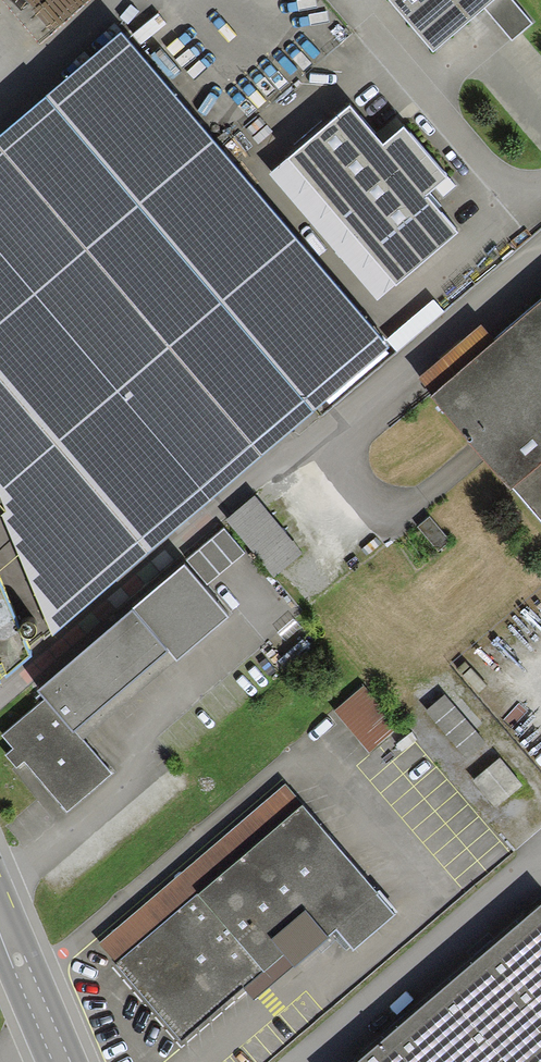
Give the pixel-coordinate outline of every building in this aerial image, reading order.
[(427,50),(485,0),(383,0),(427,50)] [(387,334),(122,9),(0,112),(0,653),(387,334)] [(357,88),(276,156),(384,284),(465,217),(357,88)] [(437,393),(540,517),(540,306),(437,393)] [(0,729),(65,806),(110,768),(71,722),(159,648),(170,662),(228,614),(201,583),(249,543),(273,570),(302,546),(256,492),(31,680),(42,694),(0,729)] [(360,682),(331,705),(364,745),(393,722),(360,682)] [(447,691),(424,709),(459,754),(482,736),(447,691)] [(500,756),(473,778),(493,803),(520,780),(500,756)] [(109,954),(200,1061),(210,1061),(392,909),(296,797),(109,954)] [(352,1061),(540,1061),(540,901),(352,1061)]
